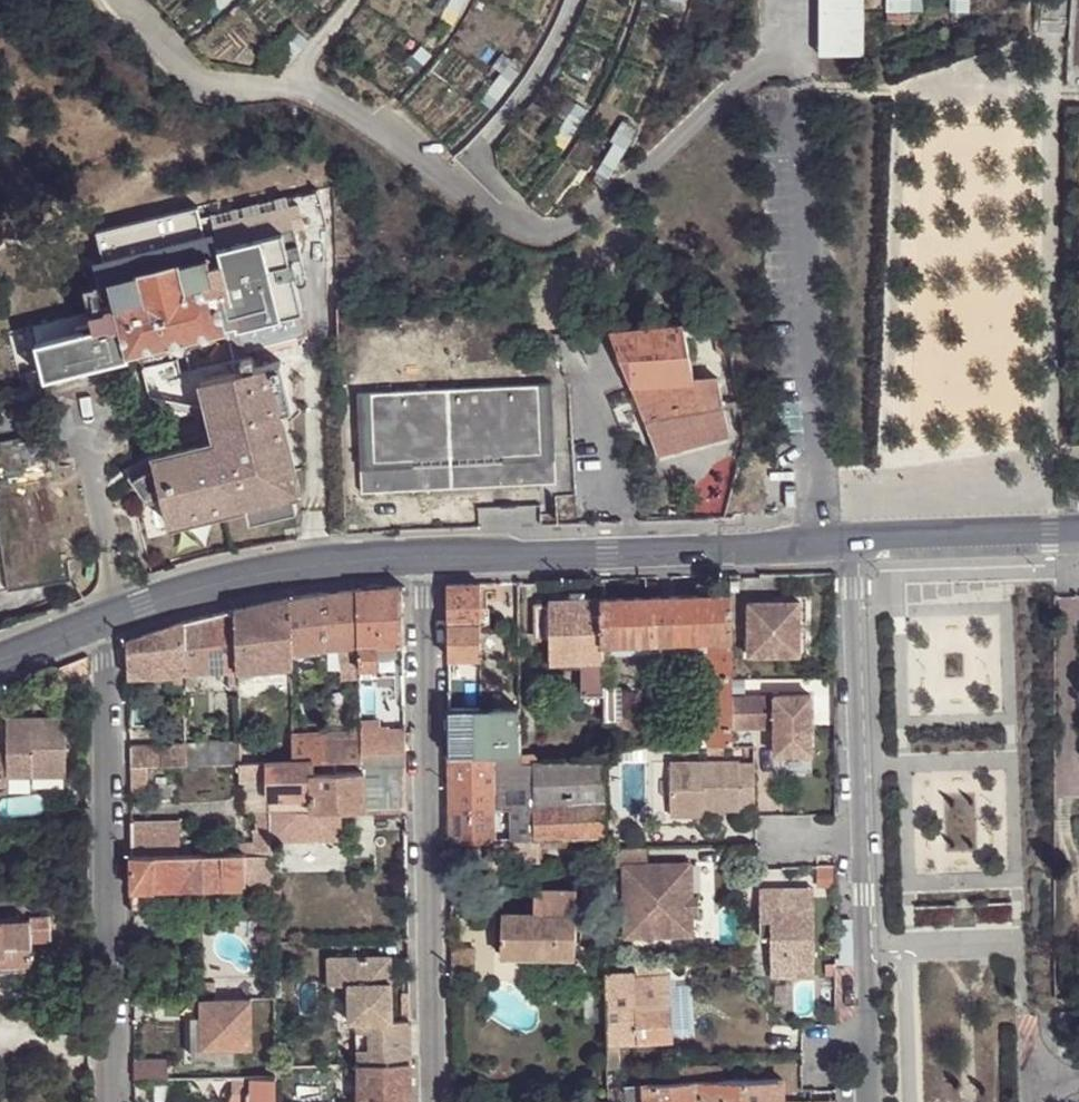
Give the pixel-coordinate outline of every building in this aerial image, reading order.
[(822,53),(867,53),(868,0),(824,0),(822,53)] [(209,236),(211,244),(278,229),(288,272),(300,269),(289,228),(321,220),(313,188),(205,214),(207,223),(196,225),(199,238),(209,236)] [(26,320),(37,371),(121,353),(120,348),(218,326),(221,325),(220,321),(229,319),(235,346),(242,350),(249,354),(293,344),(302,330),(288,272),(278,229),(211,244),(209,236),(199,238),(177,243),(176,239),(176,238),(175,238),(174,237),(173,237),(172,236),(172,237),(127,247),(126,247),(125,247),(124,248),(124,249),(124,250),(124,251),(125,255),(96,262),(94,263),(93,265),(92,267),(91,269),(91,272),(92,275),(98,303),(26,320)] [(221,325),(218,326),(226,361),(235,359),(242,358),(242,356),(244,356),(242,350),(235,346),(229,319),(220,321),(221,325)] [(706,439),(694,377),(682,321),(609,328),(657,453),(706,439)] [(235,359),(237,370),(248,367),(245,355),(244,356),(242,356),(242,358),(235,359)] [(147,453),(120,469),(145,502),(158,497),(148,456),(210,440),(195,380),(237,370),(235,359),(226,361),(182,372),(197,431),(175,440),(147,453)] [(237,370),(195,380),(210,440),(148,456),(158,497),(165,524),(242,505),(245,520),(292,509),(285,480),(291,478),(275,412),(287,409),(275,361),(248,367),(237,370)] [(718,376),(694,377),(706,439),(729,433),(718,376)] [(528,383),(363,391),(366,460),(354,461),(355,492),(547,482),(546,451),(532,452),(528,383)] [(542,383),(528,383),(532,452),(546,451),(542,383)] [(366,460),(363,391),(349,392),(354,461),(366,460)] [(49,435),(0,443),(0,516),(13,593),(73,583),(49,435)] [(0,516),(0,595),(13,593),(0,516)] [(447,586),(448,659),(482,658),(481,625),(489,622),(489,607),(481,608),(480,585),(447,586)] [(402,588),(356,590),(357,646),(357,669),(375,669),(375,650),(374,645),(380,645),(403,644),(402,588)] [(356,590),(324,595),(325,648),(357,646),(356,590)] [(324,595),(290,599),(290,651),(325,648),(324,595)] [(729,595),(602,599),(603,644),(698,639),(700,743),(707,743),(732,741),(731,726),(730,695),(730,680),(730,664),(730,638),(729,595)] [(290,599),(236,611),(236,673),(291,669),(290,651),(290,599)] [(603,644),(602,599),(548,601),(548,606),(535,606),(536,639),(550,638),(550,664),(581,663),(603,662),(603,644)] [(799,603),(747,603),(747,658),(794,658),(794,633),(799,633),(799,603)] [(236,611),(184,622),(184,661),(184,677),(183,691),(196,690),(196,674),(204,674),(204,691),(221,690),(221,674),(227,674),(227,690),(237,690),(236,673),(236,611)] [(127,641),(127,661),(162,661),(184,661),(184,622),(127,641)] [(404,668),(403,649),(380,650),(375,650),(375,669),(404,668)] [(506,665),(519,665),(519,649),(506,650),(506,665)] [(127,661),(127,676),(162,677),(162,661),(127,661)] [(184,677),(184,661),(162,661),(162,677),(184,677)] [(603,688),(603,662),(581,663),(582,694),(603,694),(603,688)] [(196,690),(204,691),(204,674),(196,674),(196,690)] [(614,687),(603,688),(603,694),(603,720),(615,721),(614,687)] [(810,693),(730,695),(731,726),(774,726),(775,752),(811,752),(810,693)] [(449,710),(450,757),(493,756),(520,755),(520,708),(449,710)] [(6,716),(6,752),(0,752),(0,785),(8,785),(9,775),(66,774),(65,716),(6,716)] [(238,745),(237,723),(223,723),(224,744),(238,745)] [(326,735),(291,736),(292,763),(312,762),(326,762),(326,740),(326,735)] [(405,738),(359,739),(359,753),(382,753),(405,752),(405,738)] [(359,739),(326,740),(326,762),(330,762),(357,761),(359,761),(359,753),(359,739)] [(224,744),(184,746),(185,766),(225,765),(238,764),(238,745),(224,744)] [(128,747),(129,768),(145,767),(185,766),(184,746),(128,747)] [(405,762),(405,752),(382,753),(383,763),(405,762)] [(382,753),(359,753),(359,761),(357,761),(358,766),(379,766),(381,763),(383,763),(382,753)] [(494,809),(537,808),(538,838),(589,836),(605,836),(604,800),(604,762),(536,764),(523,764),(523,755),(520,755),(493,756),(494,785),(494,806),(494,809)] [(450,757),(451,786),(494,785),(493,756),(450,757)] [(705,804),(705,807),(740,806),(739,760),(671,761),(671,804),(705,804)] [(358,766),(357,761),(330,762),(330,774),(311,775),(312,796),(312,811),(268,812),(269,816),(270,829),(270,838),(337,837),(337,810),(406,810),(405,766),(379,766),(358,766)] [(312,762),(292,763),(267,764),(267,780),(268,797),(312,796),(311,775),(312,762)] [(267,764),(238,764),(225,765),(226,781),(267,780),(267,764)] [(145,767),(129,768),(128,793),(146,793),(145,767)] [(451,786),(451,808),(494,806),(494,785),(451,786)] [(312,811),(312,796),(268,797),(267,811),(268,812),(312,811)] [(705,812),(705,807),(705,804),(671,804),(672,813),(705,812)] [(451,808),(451,841),(484,840),(538,838),(537,808),(494,809),(494,806),(451,808)] [(269,816),(268,812),(267,811),(253,812),(254,828),(270,829),(269,816)] [(129,855),(180,855),(179,816),(129,818),(129,855)] [(270,838),(270,829),(254,828),(245,829),(246,853),(270,853),(270,847),(270,838)] [(589,844),(589,836),(538,838),(538,846),(589,844)] [(538,846),(538,838),(484,840),(485,865),(538,862),(538,846)] [(270,877),(270,853),(246,853),(244,854),(245,877),(270,877)] [(245,877),(244,854),(180,855),(129,855),(130,887),(153,887),(245,886),(245,877)] [(693,861),(624,863),(626,935),(694,933),(693,911),(693,910),(687,910),(686,897),(693,897),(693,896),(693,861)] [(270,886),(270,877),(245,877),(245,886),(270,886)] [(130,887),(130,906),(153,906),(153,887),(130,887)] [(534,914),(576,914),(575,893),(533,893),(534,914)] [(785,893),(759,893),(759,942),(770,941),(770,981),(814,980),(814,902),(793,902),(793,909),(786,909),(785,893)] [(813,893),(785,893),(786,909),(793,909),(793,902),(814,902),(813,893)] [(693,897),(686,897),(687,910),(693,910),(693,911),(700,911),(699,896),(693,896),(693,897)] [(576,956),(576,914),(534,914),(501,913),(501,955),(576,956)] [(32,965),(31,938),(51,938),(51,914),(29,916),(29,920),(0,922),(0,967),(32,965)] [(359,1064),(410,1063),(410,1047),(409,1022),(391,1022),(390,983),(379,983),(379,957),(327,957),(328,985),(348,984),(348,1022),(356,1022),(357,1064),(359,1064)] [(390,957),(379,957),(379,983),(390,983),(390,957)] [(635,972),(634,972),(634,971),(607,972),(607,973),(607,981),(607,1020),(608,1040),(608,1067),(621,1065),(619,1042),(673,1039),(667,959),(635,960),(635,972)] [(32,965),(0,967),(0,1003),(34,1001),(32,965)] [(607,1020),(607,981),(585,981),(584,1020),(607,1020)] [(249,1047),(249,998),(198,999),(198,1017),(199,1046),(230,1046),(249,1047)] [(199,1055),(199,1046),(198,1017),(189,1016),(189,1055),(199,1055)] [(230,1061),(230,1046),(199,1046),(199,1055),(216,1055),(217,1061),(230,1061)] [(132,1059),(132,1078),(166,1077),(166,1059),(132,1059)] [(359,1064),(358,1081),(359,1101),(411,1101),(410,1063),(359,1064)] [(335,1065),(320,1065),(320,1082),(338,1081),(338,1064),(335,1065)] [(320,1065),(302,1066),(303,1082),(320,1082),(320,1065)] [(673,1067),(673,1083),(699,1081),(721,1081),(720,1066),(673,1067)] [(230,1076),(231,1087),(237,1087),(246,1087),(247,1096),(237,1096),(229,1096),(227,1101),(274,1101),(273,1075),(230,1076)] [(673,1083),(644,1085),(646,1101),(781,1101),(781,1081),(721,1081),(699,1081),(673,1083)] [(237,1087),(237,1096),(247,1096),(246,1087),(237,1087)]
